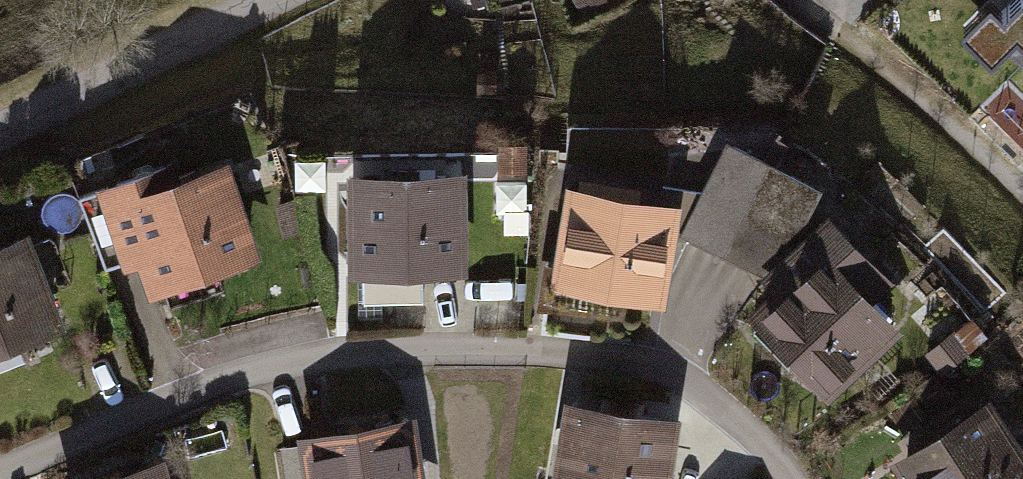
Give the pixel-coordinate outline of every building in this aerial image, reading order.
[(568,17),(601,0),(558,0),(568,17)] [(1001,15),(986,0),(978,0),(953,25),(986,57),(1013,31),(1022,41),(1022,0),(1016,0),(1001,15)] [(157,159),(76,183),(101,269),(127,262),(136,293),(243,262),(213,156),(160,171),(157,159)] [(456,276),(456,169),(330,170),(331,277),(456,276)] [(669,200),(550,185),(537,290),(656,305),(669,200)] [(760,291),(733,319),(816,401),(887,330),(861,304),(883,282),(811,209),(745,276),(760,291)] [(0,238),(0,347),(50,327),(14,233),(0,238)] [(554,401),(540,478),(657,478),(668,417),(554,401)] [(877,462),(888,478),(1022,478),(972,401),(877,462)] [(287,438),(296,478),(401,478),(388,417),(287,438)] [(47,478),(161,478),(152,450),(47,478)] [(421,478),(476,478),(477,464),(423,459),(421,478)]
